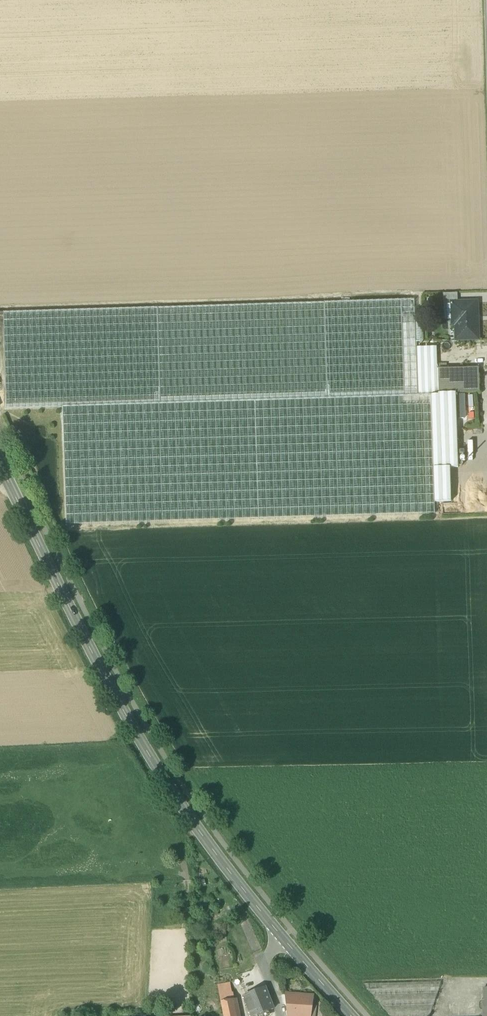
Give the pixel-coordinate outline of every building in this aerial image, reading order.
[(443,294),(444,304),(452,304),(452,303),(458,303),(457,293),(443,294)] [(62,407),(66,525),(435,514),(434,503),(431,395),(438,395),(438,394),(439,394),(438,369),(437,369),(437,347),(416,348),(414,300),(157,308),(3,313),(6,409),(62,407)] [(456,324),(456,339),(478,339),(477,325),(476,325),(475,312),(477,312),(476,303),(458,303),(452,303),(452,304),(453,324),(456,324)] [(438,369),(439,394),(456,393),(479,393),(478,368),(438,369)] [(458,468),(456,393),(439,394),(438,394),(438,395),(431,395),(434,503),(451,502),(450,468),(458,468)] [(390,1015),(430,1015),(441,982),(363,984),(390,1015)] [(218,985),(219,991),(230,989),(229,983),(218,985)] [(251,1015),(274,1009),(266,988),(244,995),(251,1015)] [(219,991),(221,1003),(233,1001),(232,1000),(230,989),(219,991)] [(313,997),(285,995),(288,1015),(311,1015),(313,997)] [(232,1000),(233,1001),(236,1015),(240,1015),(237,999),(232,1000)] [(233,1001),(221,1003),(224,1015),(236,1015),(233,1001)]
